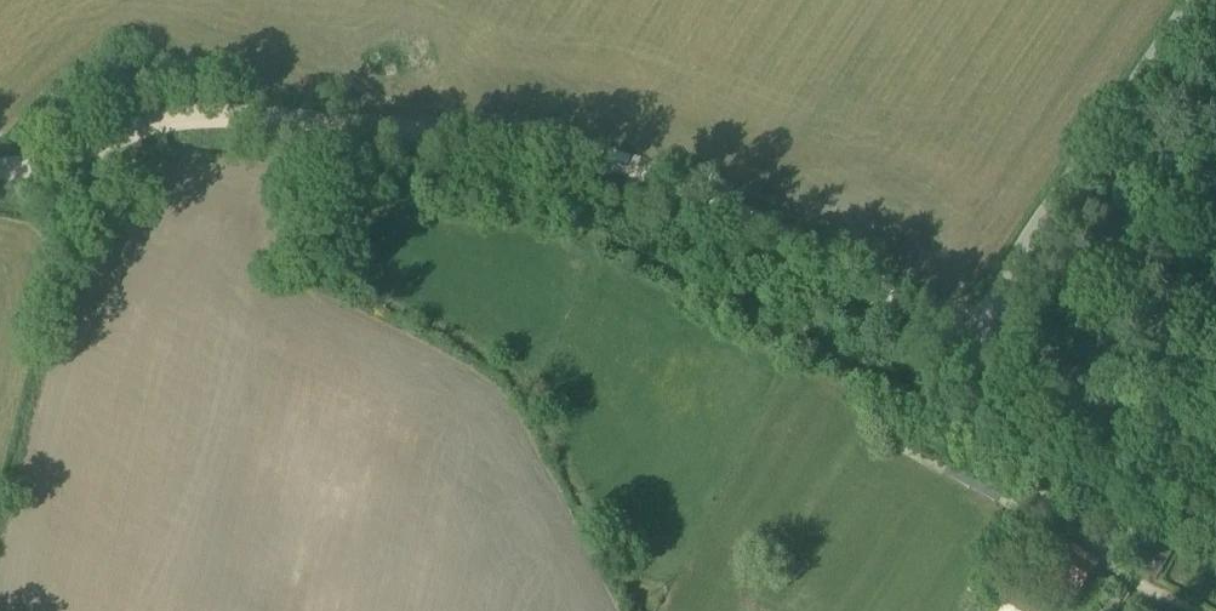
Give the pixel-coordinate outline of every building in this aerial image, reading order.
[(1146,542),(1134,565),(1162,580),(1174,557),(1146,542)] [(1069,546),(1049,582),(1080,600),(1100,563),(1069,546)]
